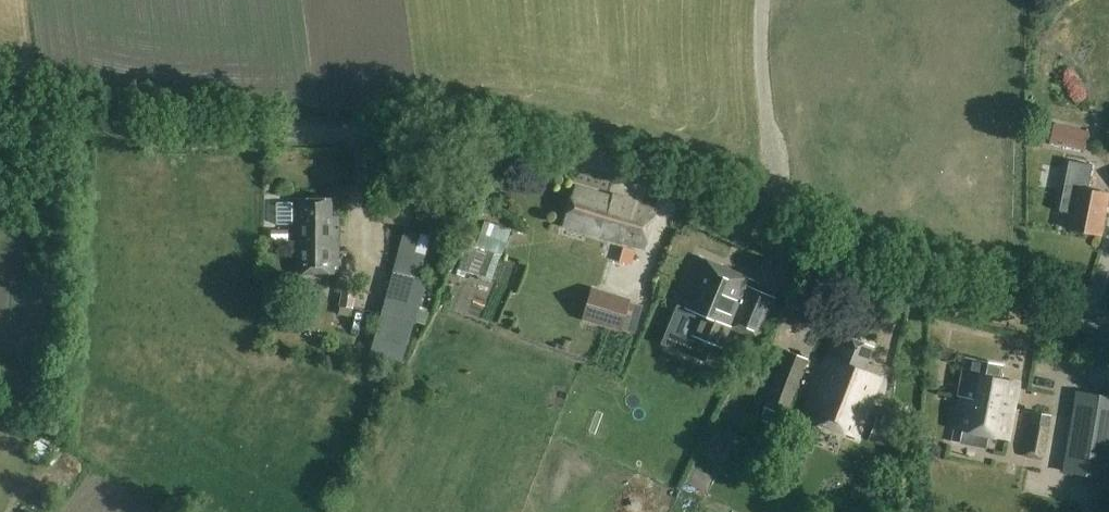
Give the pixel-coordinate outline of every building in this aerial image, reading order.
[(1088,131),(1054,123),(1050,143),(1084,150),(1088,131)] [(646,248),(657,209),(576,185),(564,224),(646,248)] [(1108,201),(1108,191),(1080,185),(1078,196),(1067,193),(1064,210),(1074,212),(1071,229),(1102,235),(1108,201)] [(336,252),(342,252),(342,235),(336,235),(336,202),(298,202),(298,244),(314,244),(314,236),(330,237),(330,244),(336,244),(336,252)] [(502,218),(488,248),(509,258),(523,228),(502,218)] [(419,278),(425,255),(417,253),(423,232),(407,227),(395,271),(419,278)] [(342,272),(342,252),(336,252),(336,244),(330,244),(330,237),(314,236),(314,244),(298,244),(297,272),(342,272)] [(700,254),(679,304),(700,313),(692,331),(722,344),(729,328),(732,322),(734,324),(760,335),(776,299),(763,293),(755,311),(742,306),(743,303),(750,288),(754,278),(700,254)] [(394,272),(386,300),(416,308),(424,280),(394,272)] [(355,307),(358,290),(344,287),(341,305),(355,307)] [(621,329),(630,301),(593,290),(584,318),(621,329)] [(416,308),(386,300),(375,339),(404,347),(416,308)] [(655,318),(647,343),(666,349),(674,324),(655,318)] [(864,368),(873,344),(840,331),(831,356),(829,355),(805,418),(858,439),(883,376),(864,368)] [(785,414),(808,359),(786,350),(764,406),(785,414)] [(966,358),(952,425),(1009,437),(1021,381),(1002,377),(1004,366),(966,358)] [(1108,479),(1108,396),(1076,391),(1062,472),(1108,480),(1108,479)] [(1044,461),(1053,416),(1030,412),(1021,457),(1044,461)] [(908,455),(915,435),(889,425),(881,445),(908,455)]
